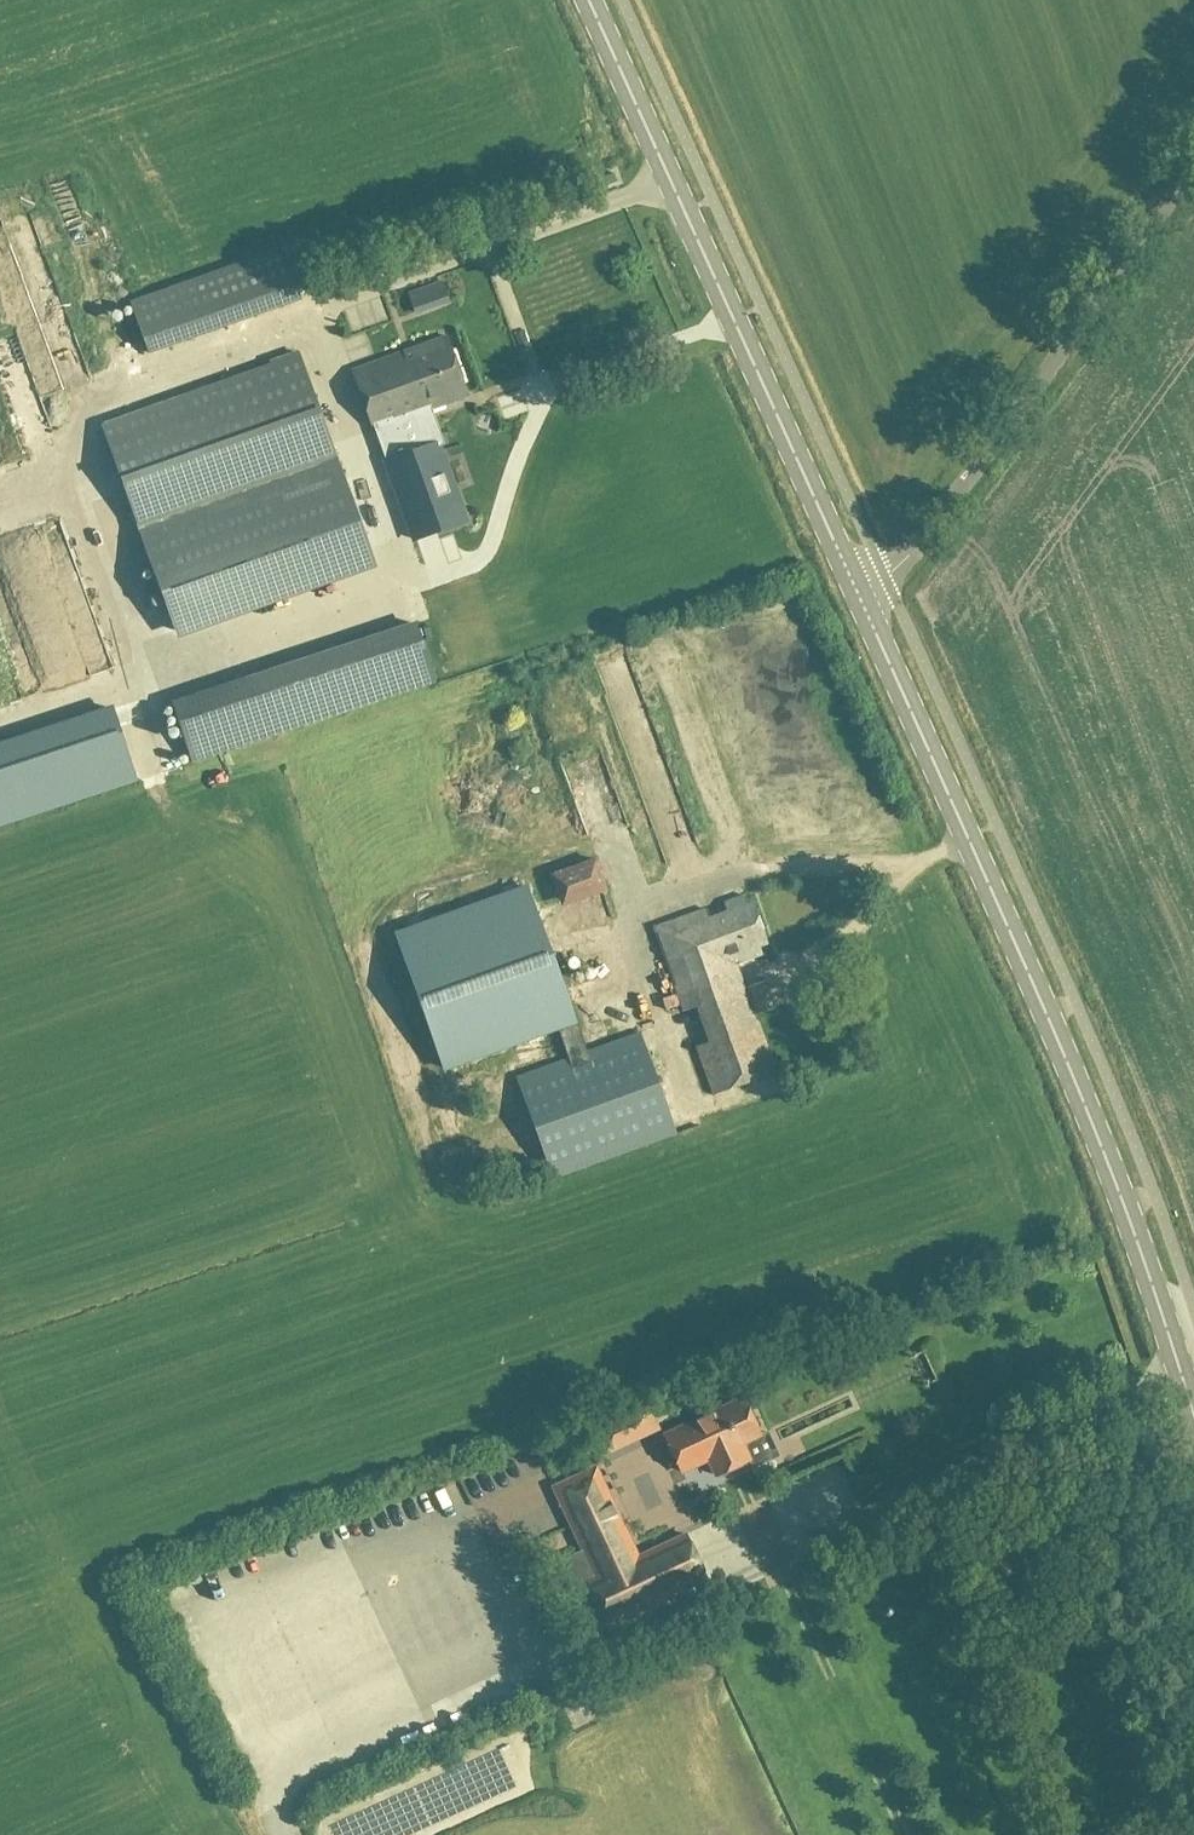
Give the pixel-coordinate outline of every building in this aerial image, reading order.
[(257,257),(275,307),(301,298),(283,248),(257,257)] [(445,337),(353,370),(374,430),(467,397),(445,337)] [(374,569),(338,465),(298,354),(101,426),(141,537),(176,639),(374,569)] [(466,521),(460,505),(438,443),(424,448),(413,416),(376,430),(388,461),(386,462),(414,540),(442,529),(466,521)] [(358,708),(436,682),(416,621),(338,647),(358,708)] [(136,781),(112,708),(0,745),(0,826),(136,781)] [(442,725),(422,732),(427,745),(447,738),(442,725)] [(582,793),(612,785),(604,754),(573,763),(582,793)] [(568,1058),(586,1051),(528,886),(394,933),(443,1072),(558,1031),(568,1058)] [(570,900),(574,926),(618,920),(614,893),(570,900)] [(653,929),(682,1011),(695,1007),(707,1042),(695,1047),(712,1097),(776,1074),(755,1017),(774,1010),(763,982),(745,988),(737,965),(763,955),(760,946),(765,944),(750,903),(746,905),(743,896),(724,903),(727,912),(708,918),(705,910),(653,929)] [(568,1058),(516,1077),(553,1178),(676,1132),(638,1032),(586,1051),(568,1058)] [(760,1435),(743,1399),(664,1436),(681,1473),(708,1460),(716,1476),(749,1460),(742,1444),(760,1435)] [(630,1462),(638,1495),(666,1488),(658,1455),(630,1462)] [(635,1560),(592,1469),(553,1488),(595,1578),(586,1582),(607,1626),(707,1579),(686,1535),(635,1560)] [(421,1519),(437,1515),(433,1497),(417,1501),(421,1519)]
